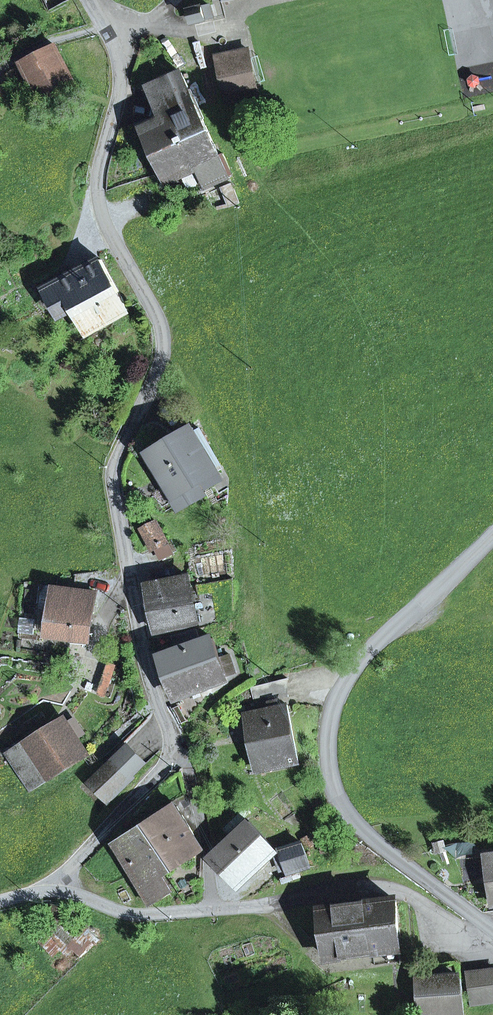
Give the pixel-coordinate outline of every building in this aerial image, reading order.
[(213,18),(209,5),(190,10),(194,23),(213,18)] [(42,102),(75,84),(56,46),(23,63),(42,102)] [(217,56),(227,102),(258,95),(248,49),(217,56)] [(159,153),(202,134),(208,132),(182,73),(151,86),(166,121),(162,123),(148,129),(159,153)] [(162,123),(166,121),(151,86),(146,88),(162,123)] [(214,144),(207,147),(202,134),(159,153),(169,177),(199,164),(208,187),(229,178),(214,144)] [(129,310),(102,259),(47,289),(59,312),(73,304),(88,332),(129,310)] [(193,428),(148,454),(165,483),(162,484),(177,508),(204,494),(203,492),(198,483),(218,472),(193,428)] [(198,483),(203,492),(223,481),(218,472),(198,483)] [(141,530),(151,550),(156,548),(167,542),(157,522),(141,530)] [(156,548),(162,558),(172,553),(167,542),(156,548)] [(149,583),(158,630),(197,623),(188,577),(149,583)] [(53,610),(50,635),(88,640),(94,592),(43,585),(40,608),(53,610)] [(163,655),(177,697),(199,688),(200,690),(217,685),(217,681),(235,673),(230,655),(220,658),(213,639),(201,643),(197,629),(174,635),(179,650),(163,655)] [(299,763),(287,706),(270,710),(268,702),(288,697),(283,680),(252,688),(257,712),(250,714),(260,771),(299,763)] [(86,758),(65,722),(27,745),(28,747),(21,751),(20,750),(9,756),(30,792),(86,758)] [(131,778),(145,765),(128,747),(114,760),(131,778)] [(111,798),(131,778),(114,760),(94,780),(111,798)] [(155,848),(152,850),(164,873),(190,857),(191,858),(202,852),(191,827),(177,807),(142,829),(155,848)] [(270,858),(276,853),(276,852),(250,822),(212,856),(239,886),(270,858)] [(163,874),(164,873),(152,850),(155,848),(142,829),(118,843),(136,874),(130,878),(136,889),(138,887),(150,906),(173,892),(163,874)] [(316,843),(313,836),(303,840),(306,847),(316,843)] [(282,849),(276,852),(276,853),(282,871),(288,869),(289,874),(310,867),(302,843),(282,849)] [(333,843),(321,844),(321,852),(334,851),(333,843)] [(399,949),(396,901),(322,911),(327,958),(399,949)] [(53,906),(51,919),(61,921),(63,908),(53,906)] [(471,1004),(492,1001),(492,971),(467,974),(471,1004)] [(461,979),(420,982),(423,1014),(464,1014),(461,979)]
